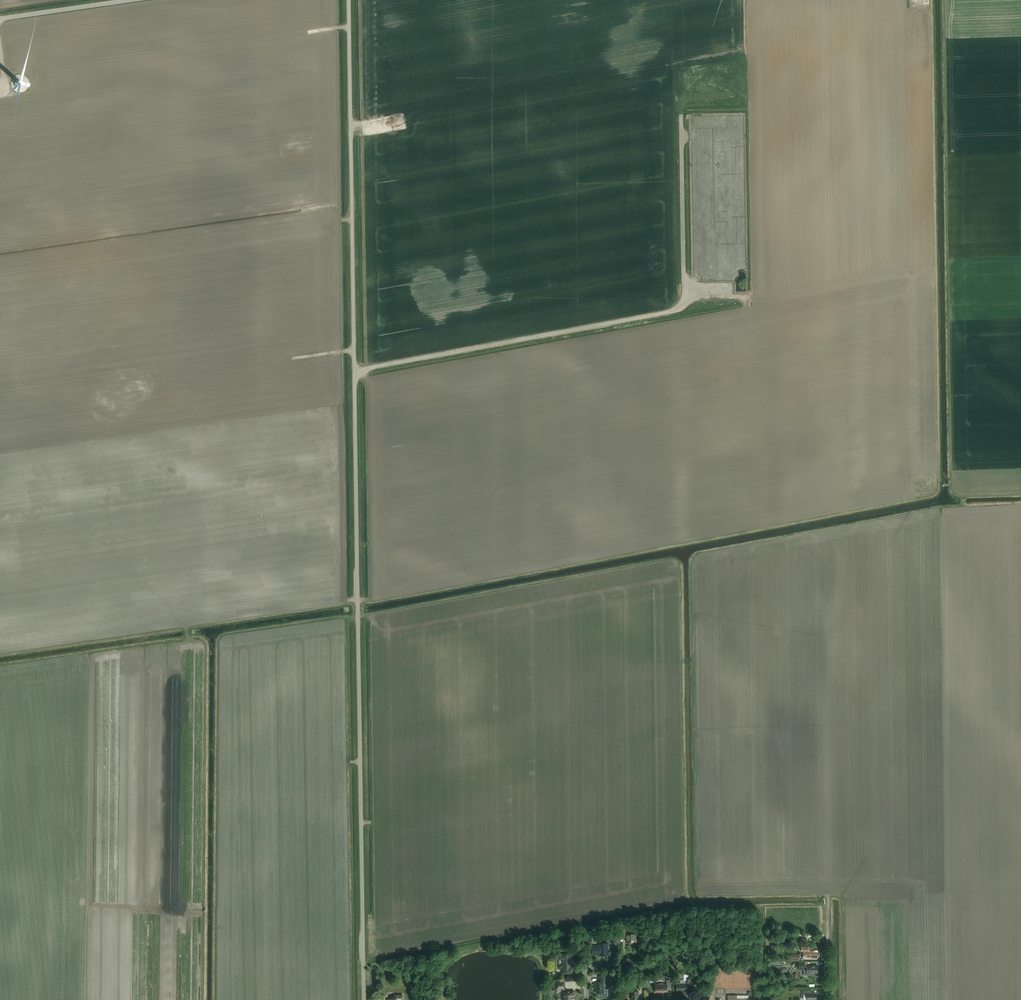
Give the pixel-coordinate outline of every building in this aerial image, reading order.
[(631,935),(627,935),(627,942),(631,942),(631,944),(636,943),(636,942),(640,942),(639,935),(635,935),(635,933),(631,934),(631,935)] [(599,956),(608,955),(608,943),(599,944),(599,945),(592,946),(592,955),(599,955),(599,956)] [(802,947),(801,951),(803,951),(803,957),(809,957),(809,958),(818,958),(818,956),(820,956),(820,953),(818,953),(818,950),(814,950),(809,950),(809,947),(802,947)] [(574,967),(571,967),(571,954),(559,954),(558,954),(557,955),(556,957),(557,958),(558,959),(559,959),(559,960),(563,959),(563,967),(565,967),(565,970),(565,975),(574,975),(574,970),(574,967)] [(799,963),(799,969),(807,969),(807,973),(807,975),(814,975),(814,973),(818,973),(818,965),(805,965),(805,963),(799,963)] [(613,985),(613,979),(606,979),(605,975),(599,976),(599,982),(596,982),(596,985),(595,985),(595,988),(596,988),(596,993),(602,993),(602,996),(608,996),(608,988),(604,988),(604,985),(613,985)] [(688,987),(692,987),(692,979),(688,979),(688,983),(676,983),(677,992),(688,991),(688,987)] [(668,988),(671,988),(671,980),(667,980),(667,984),(664,984),(664,983),(660,983),(660,984),(656,984),(656,992),(668,992),(668,988)] [(817,993),(812,993),(812,990),(803,990),(803,993),(807,993),(807,999),(817,999),(817,993)] [(574,991),(564,992),(564,999),(574,999),(574,991)]
